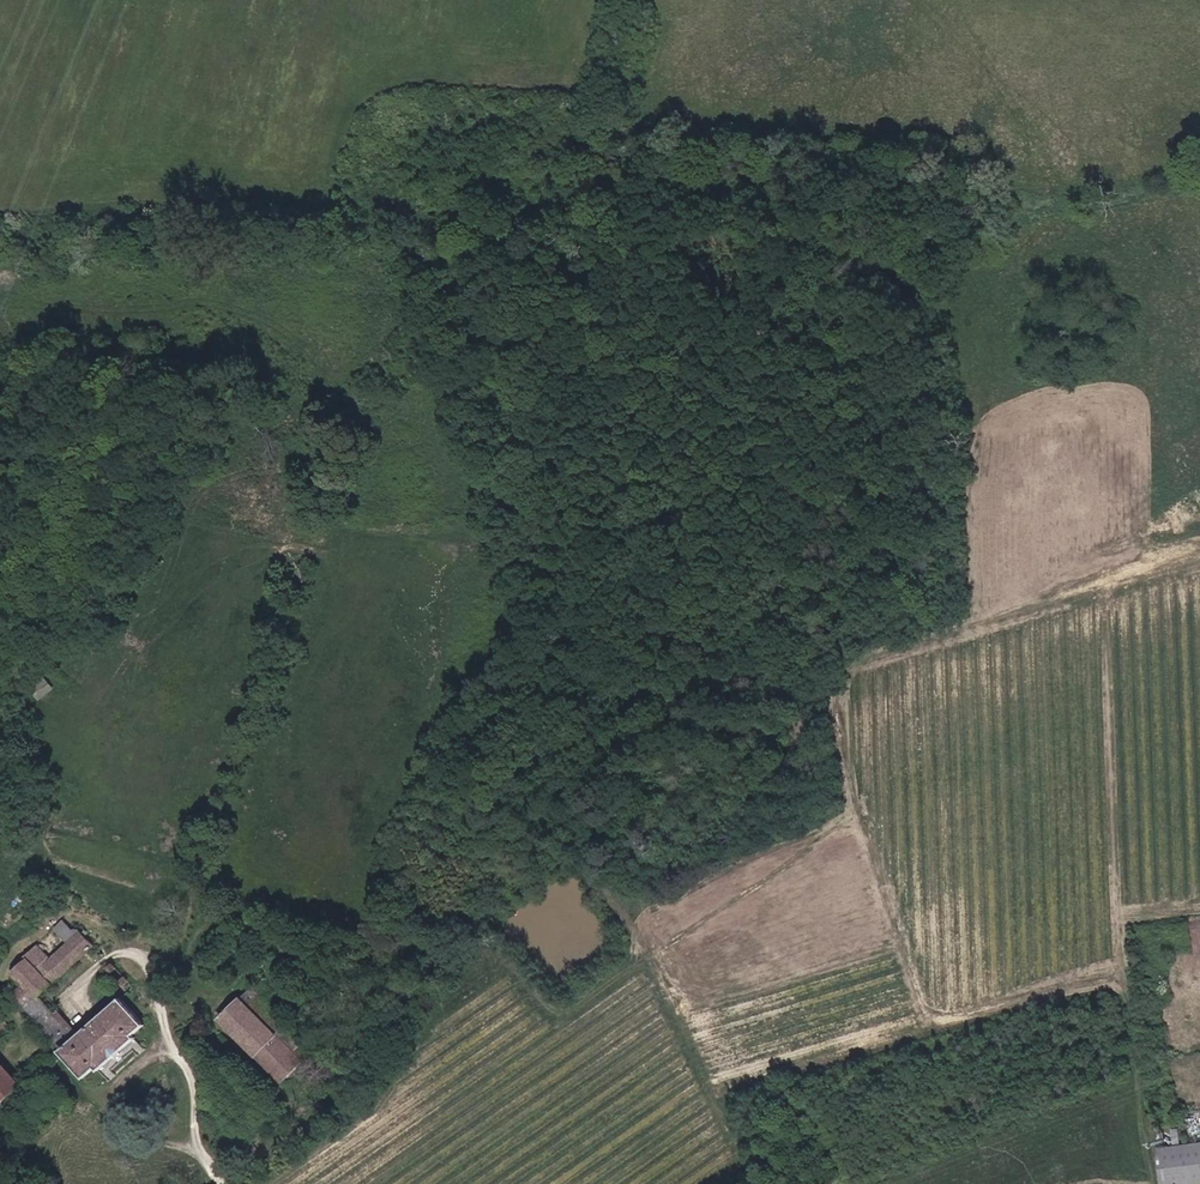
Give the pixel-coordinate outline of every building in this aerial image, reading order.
[(19,952),(42,974),(89,928),(76,915),(45,944),(37,935),(19,952)] [(13,973),(28,988),(42,974),(19,952),(6,965),(13,973)] [(56,1035),(67,1026),(28,988),(13,973),(2,981),(56,1035)] [(147,1012),(121,985),(60,1043),(87,1070),(147,1012)] [(306,1048),(250,990),(229,1011),(285,1068),(306,1048)] [(21,1074),(0,1052),(0,1094),(21,1074)] [(1187,1156),(1189,1183),(1199,1183),(1199,1147),(1193,1148),(1187,1149),(1187,1156)] [(1187,1156),(1187,1149),(1193,1148),(1146,1152),(1147,1160),(1187,1156)] [(1147,1160),(1150,1183),(1189,1183),(1187,1156),(1147,1160)]
